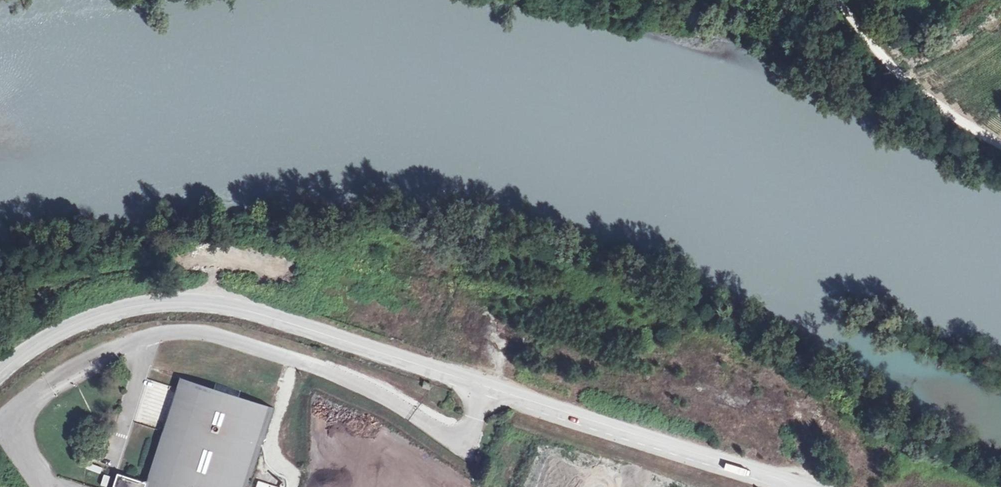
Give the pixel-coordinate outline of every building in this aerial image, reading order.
[(268,412),(232,401),(234,394),(209,386),(207,393),(174,383),(141,486),(245,486),(268,412)]
